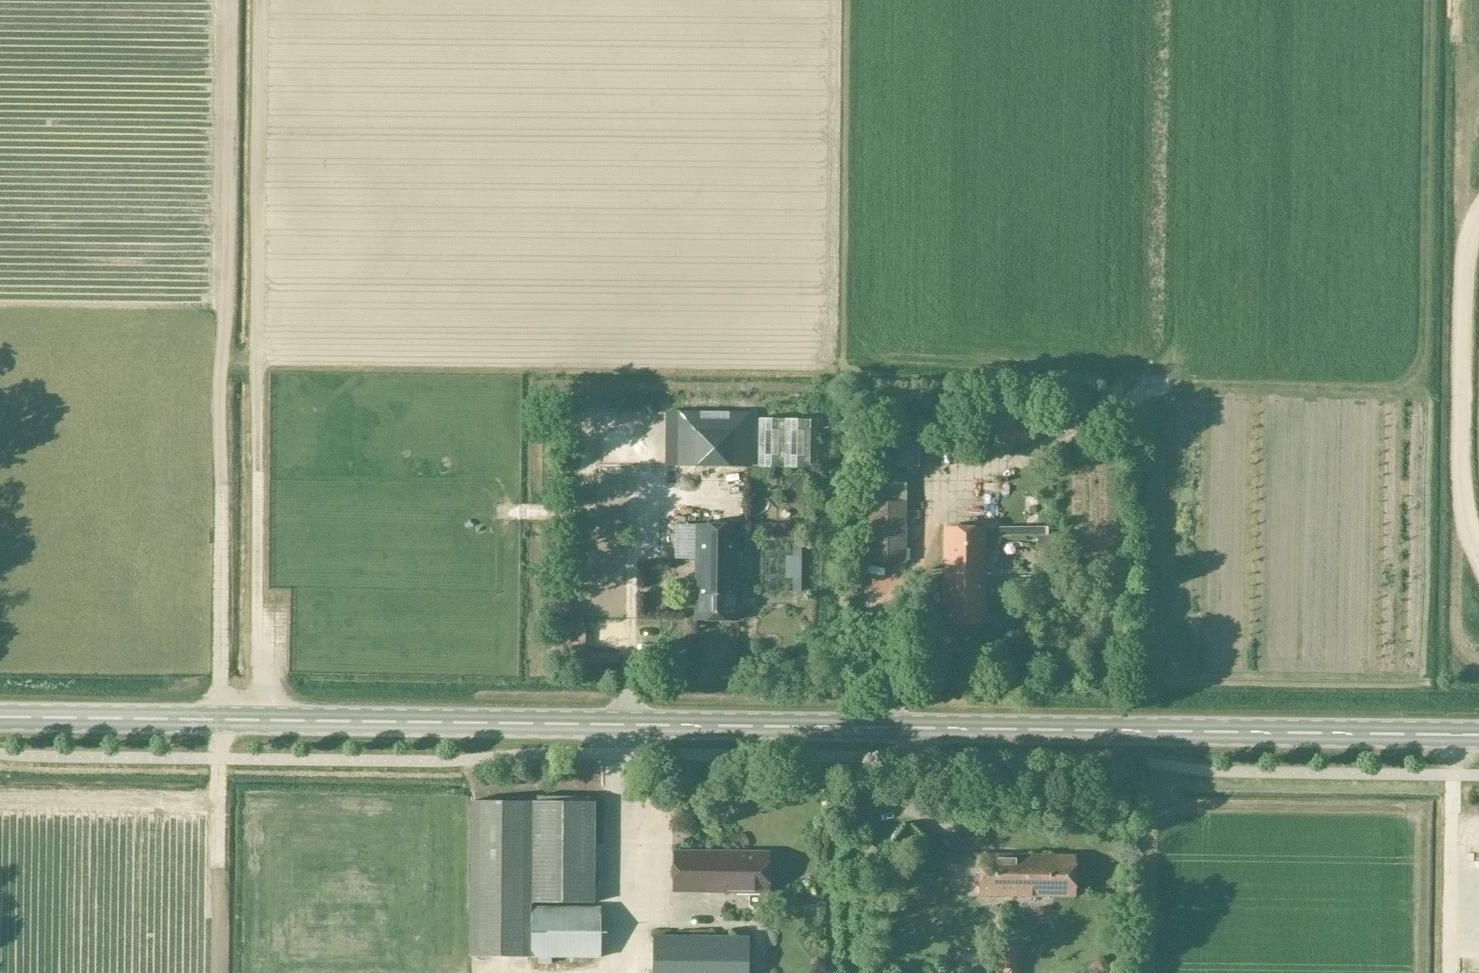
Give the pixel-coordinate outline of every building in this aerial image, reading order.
[(750,468),(751,412),(678,411),(677,454),(666,454),(665,467),(750,468)] [(811,421),(759,420),(758,469),(810,469),(811,421)] [(922,469),(922,438),(892,438),(891,469),(922,469)] [(906,565),(907,503),(868,502),(868,564),(906,565)] [(736,621),(737,526),(697,526),(696,620),(736,621)] [(984,624),(984,529),(944,529),(944,623),(984,624)] [(571,617),(570,654),(583,654),(583,617),(571,617)] [(591,903),(593,801),(472,800),(471,956),(538,956),(538,963),(551,963),(551,956),(600,957),(600,908),(532,907),(532,902),(591,903)] [(768,893),(768,853),(674,852),(673,892),(768,893)] [(981,856),(980,896),(1075,897),(1075,857),(981,856)] [(749,937),(653,936),(653,972),(749,972),(749,937)] [(1020,948),(999,947),(998,972),(1019,972),(1019,969),(1020,948)] [(975,956),(960,956),(961,971),(975,971),(975,956)]
